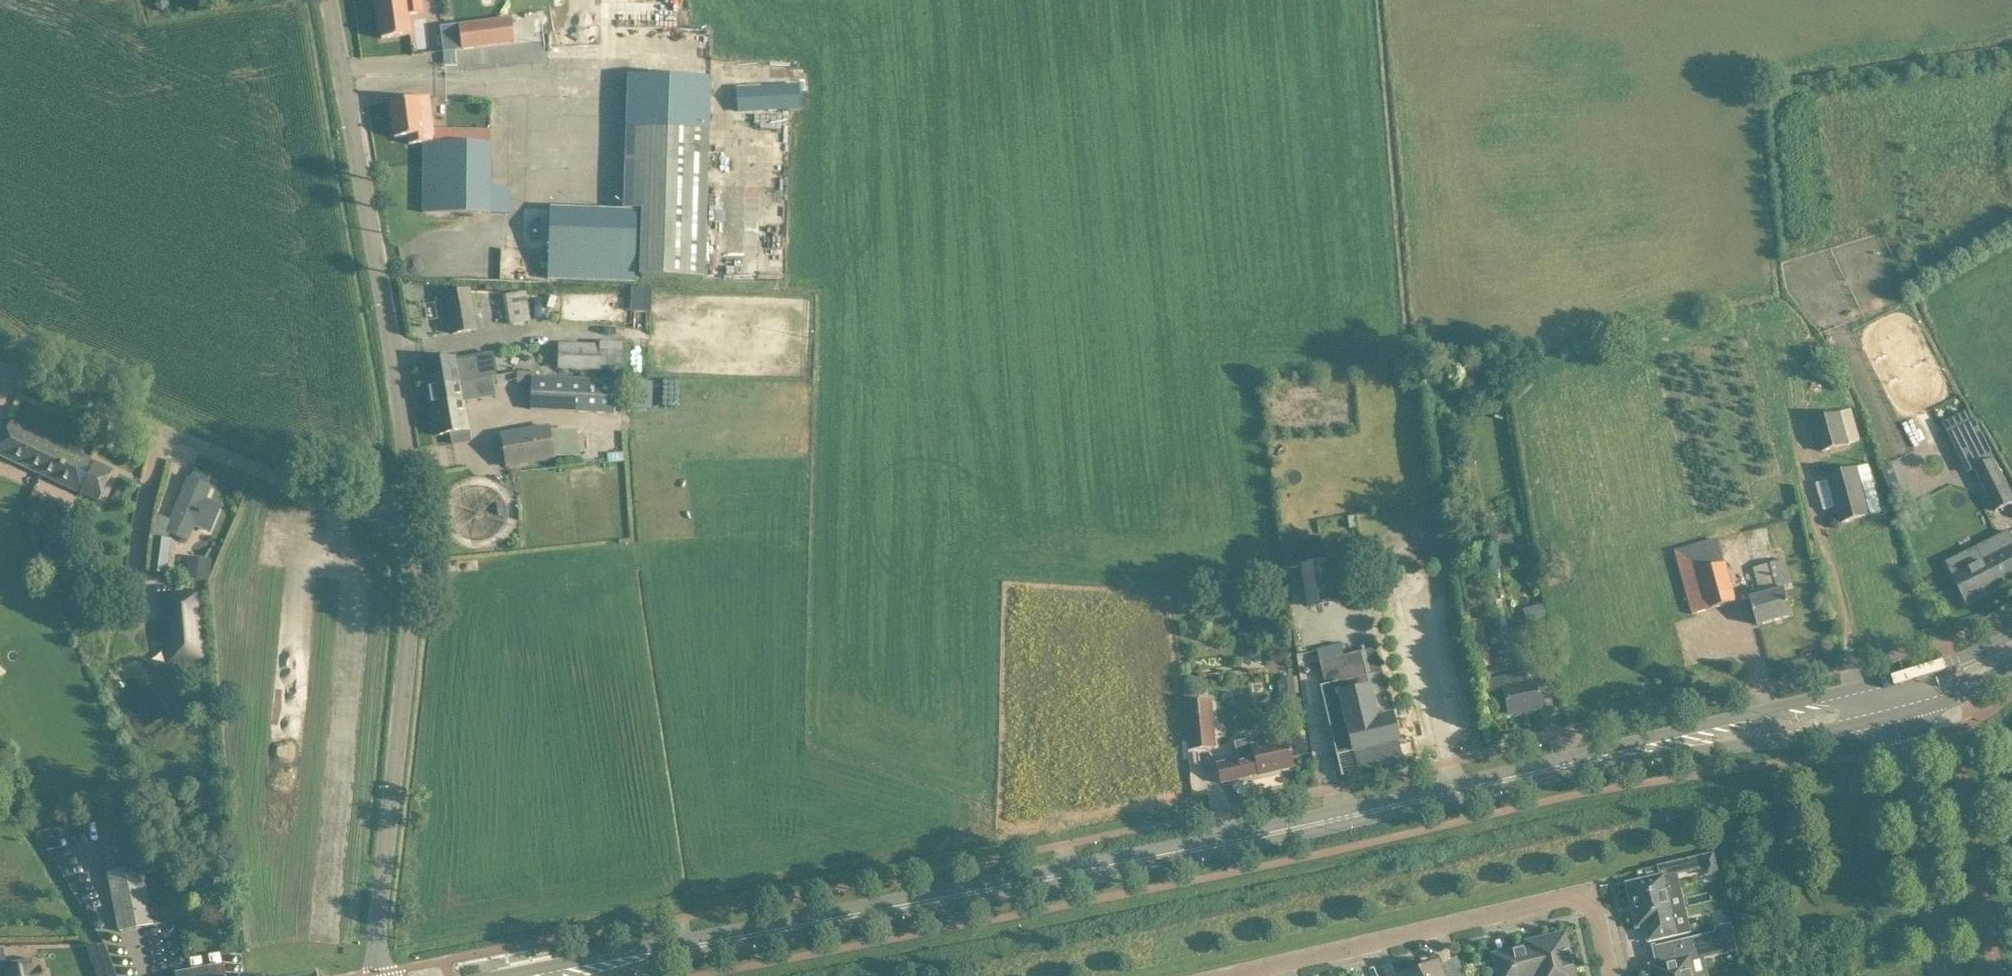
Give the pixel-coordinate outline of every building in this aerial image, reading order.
[(168,3),(165,0),(157,0),(154,5),(162,11),(168,3)] [(422,0),(398,0),(378,3),(382,38),(411,35),(409,15),(423,13),(422,0)] [(456,24),(459,48),(514,41),(511,17),(456,24)] [(630,75),(625,209),(644,210),(642,276),(704,278),(710,78),(630,75)] [(800,86),(737,90),(739,111),(801,108),(800,86)] [(411,99),(391,102),(396,138),(409,136),(410,145),(426,143),(425,158),(424,213),(444,213),(490,215),(490,213),(490,212),(490,191),(491,187),(492,141),(491,141),(446,140),(434,140),(433,129),(429,97),(424,98),(411,99)] [(636,281),(638,212),(550,209),(548,278),(636,281)] [(458,250),(458,276),(503,276),(503,251),(458,250)] [(635,309),(656,310),(657,285),(637,284),(635,309)] [(478,330),(471,291),(447,295),(454,334),(478,330)] [(560,304),(559,291),(532,291),(532,304),(560,304)] [(600,346),(560,345),(559,369),(599,370),(600,346)] [(444,359),(424,363),(431,404),(448,401),(445,385),(463,382),(486,378),(482,355),(459,359),(458,357),(444,359)] [(615,414),(616,381),(533,377),(531,410),(615,414)] [(634,380),(633,408),(650,409),(651,381),(634,380)] [(437,436),(470,430),(471,430),(463,382),(445,385),(448,401),(431,404),(437,436)] [(1823,451),(1835,448),(1860,441),(1851,410),(1814,420),(1823,451)] [(1949,435),(1969,472),(1975,469),(1991,500),(1996,511),(2011,504),(2011,494),(1994,458),(1995,458),(1976,421),(1949,435)] [(11,422),(0,445),(0,456),(77,492),(99,502),(114,470),(11,422)] [(555,458),(550,431),(549,427),(502,435),(507,467),(555,458)] [(1868,465),(1843,473),(1830,476),(1831,480),(1817,483),(1825,510),(1838,506),(1842,523),(1881,512),(1868,465)] [(212,487),(209,485),(189,477),(170,520),(174,521),(170,533),(189,541),(196,525),(207,530),(212,528),(220,509),(218,504),(207,499),(212,487)] [(33,533),(37,526),(38,527),(47,508),(34,502),(25,521),(30,523),(27,530),(33,533)] [(1954,574),(1958,583),(1967,601),(2011,578),(2011,537),(2009,532),(1978,547),(1984,559),(1954,574)] [(1328,561),(1325,562),(1321,537),(1283,543),(1287,570),(1303,567),(1310,606),(1336,601),(1328,561)] [(170,540),(154,538),(150,571),(167,573),(170,540)] [(1676,552),(1687,595),(1693,614),(1736,602),(1719,541),(1676,552)] [(1774,592),(1760,596),(1751,598),(1759,625),(1793,616),(1786,590),(1793,588),(1785,558),(1763,564),(1767,579),(1771,578),(1774,592)] [(192,593),(167,595),(170,625),(171,637),(168,637),(170,663),(197,661),(204,661),(198,593),(192,593)] [(1191,595),(1178,594),(1178,611),(1191,611),(1191,595)] [(1544,605),(1534,607),(1537,619),(1547,617),(1544,605)] [(1497,629),(1488,631),(1490,640),(1500,638),(1510,636),(1509,631),(1508,627),(1507,627),(1497,629)] [(1323,674),(1347,669),(1344,656),(1320,662),(1323,674)] [(1337,682),(1320,686),(1336,756),(1341,774),(1358,770),(1358,772),(1402,762),(1397,741),(1381,672),(1357,677),(1337,682)] [(1525,674),(1490,683),(1487,683),(1491,703),(1505,699),(1509,715),(1542,707),(1535,681),(1527,683),(1525,674)] [(1279,680),(1277,682),(1278,690),(1280,692),(1281,696),(1294,695),(1292,675),(1279,677),(1279,680)] [(1211,700),(1209,700),(1185,703),(1189,750),(1216,748),(1211,700)] [(1221,784),(1231,781),(1258,775),(1294,767),(1290,747),(1287,737),(1250,745),(1249,737),(1233,740),(1237,760),(1216,765),(1221,784)] [(120,931),(182,920),(173,874),(145,879),(138,843),(105,849),(120,931)] [(1716,864),(1714,853),(1702,855),(1705,867),(1716,864)] [(1627,884),(1631,902),(1637,928),(1644,926),(1648,943),(1677,936),(1668,896),(1672,895),(1674,892),(1675,888),(1674,884),(1672,881),(1668,879),(1664,880),(1663,875),(1627,884)] [(1690,960),(1736,950),(1730,924),(1713,928),(1714,932),(1653,947),(1657,964),(1650,966),(1652,975),(1693,975),(1690,960)] [(1508,952),(1493,955),(1498,975),(1575,975),(1565,933),(1542,939),(1543,943),(1508,952)] [(41,969),(35,970),(33,959),(6,964),(3,951),(4,951),(4,949),(0,949),(0,975),(43,975),(41,969)] [(1422,970),(1409,975),(1463,975),(1459,967),(1443,974),(1437,962),(1422,970)] [(175,969),(176,975),(226,975),(224,965),(181,973),(180,969),(175,969)]
